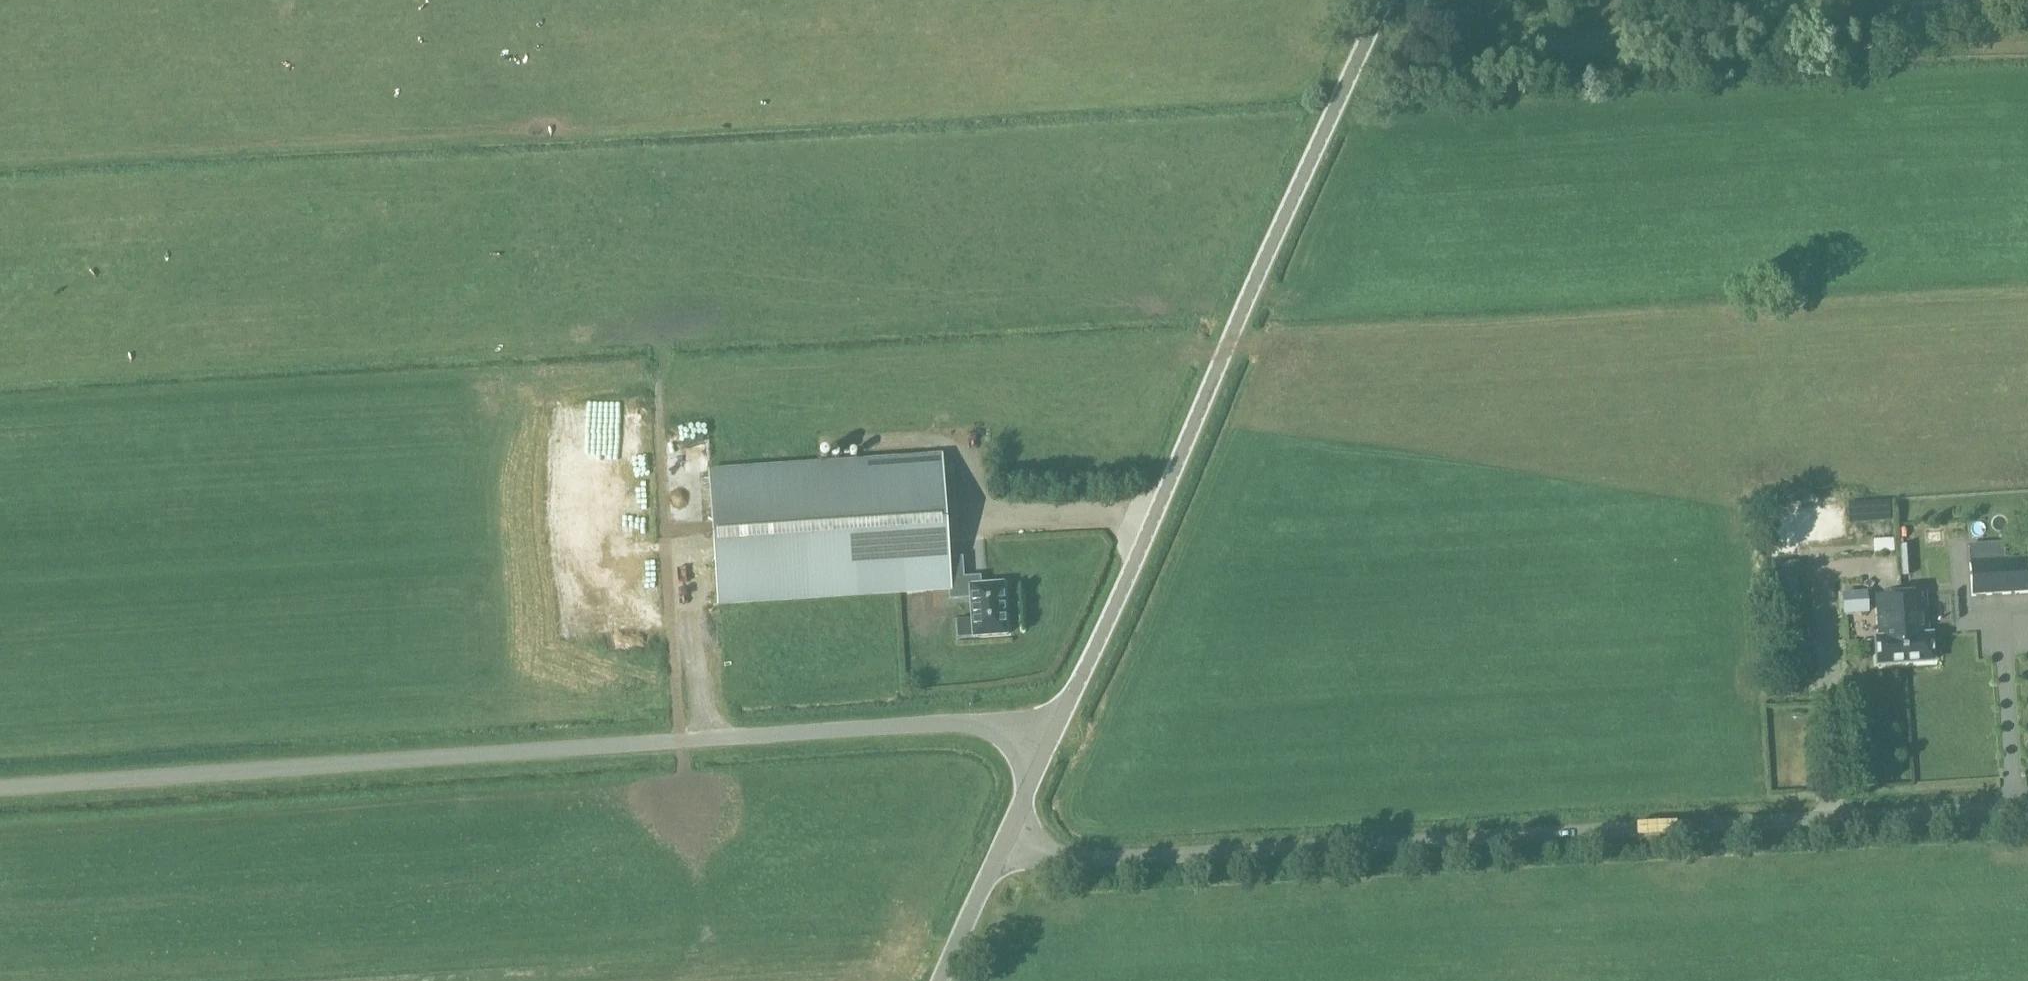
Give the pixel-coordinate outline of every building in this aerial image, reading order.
[(948,588),(950,587),(948,557),(941,459),(711,475),(719,603),(948,588)] [(1846,499),(1847,519),(1859,518),(1860,536),(1892,534),(1890,497),(1846,499)] [(1911,521),(1912,568),(1935,567),(1933,520),(1911,521)] [(948,599),(970,598),(970,586),(981,585),(980,576),(963,577),(962,557),(948,557),(950,587),(948,588),(948,599)] [(1971,563),(1973,595),(2027,591),(2027,559),(1971,563)] [(970,598),(973,638),(1007,635),(1004,584),(981,585),(970,586),(970,598)] [(1869,613),(1868,593),(1843,595),(1844,615),(1869,613)] [(1901,596),(1906,664),(1934,662),(1932,635),(1928,636),(1925,594),(1901,596)] [(1878,665),(1906,664),(1901,596),(1877,597),(1880,639),(1876,639),(1878,665)]
